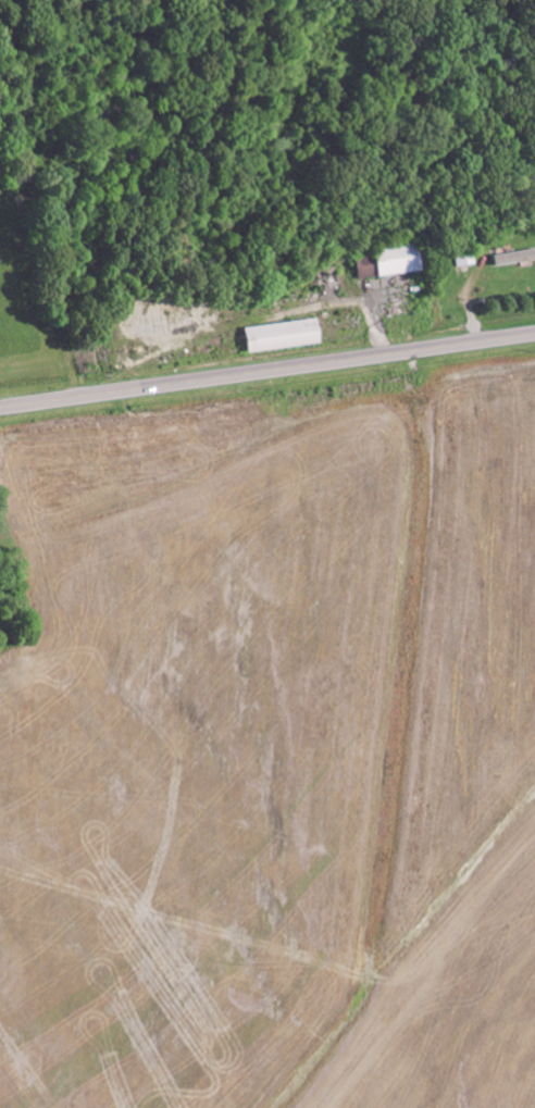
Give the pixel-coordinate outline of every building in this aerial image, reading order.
[(534,261),(534,257),(534,250),(489,255),(491,266),(534,261)] [(254,353),(326,343),(322,318),(251,328),(254,353)]
